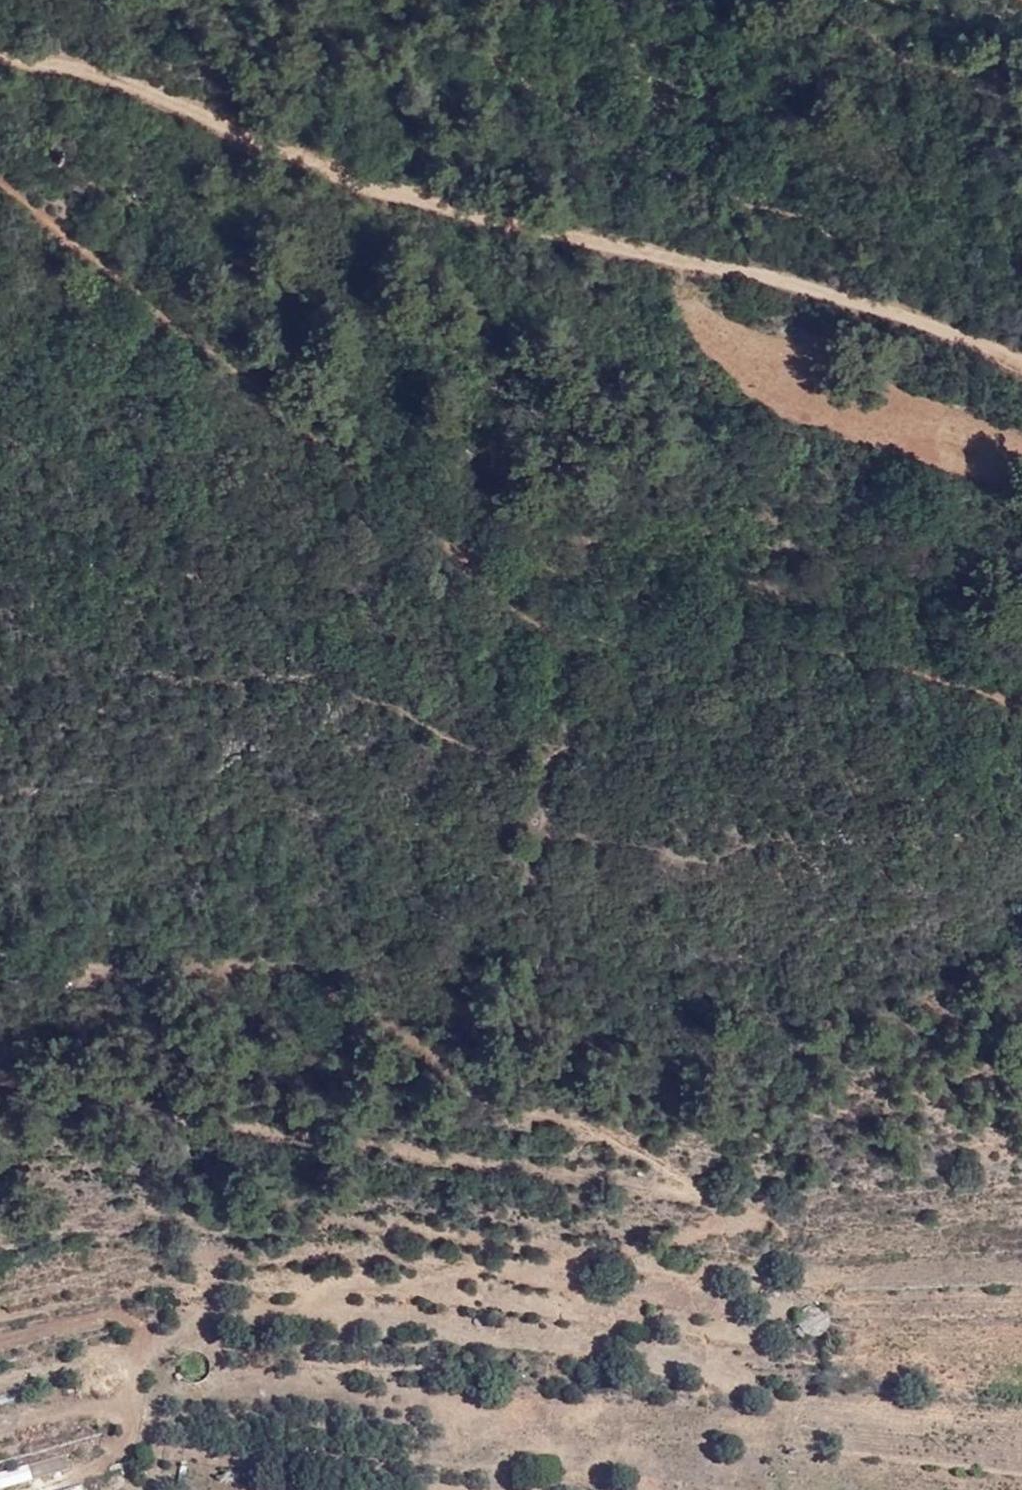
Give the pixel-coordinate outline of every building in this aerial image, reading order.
[(84,1455),(0,1479),(0,1489),(94,1489),(84,1455)]
